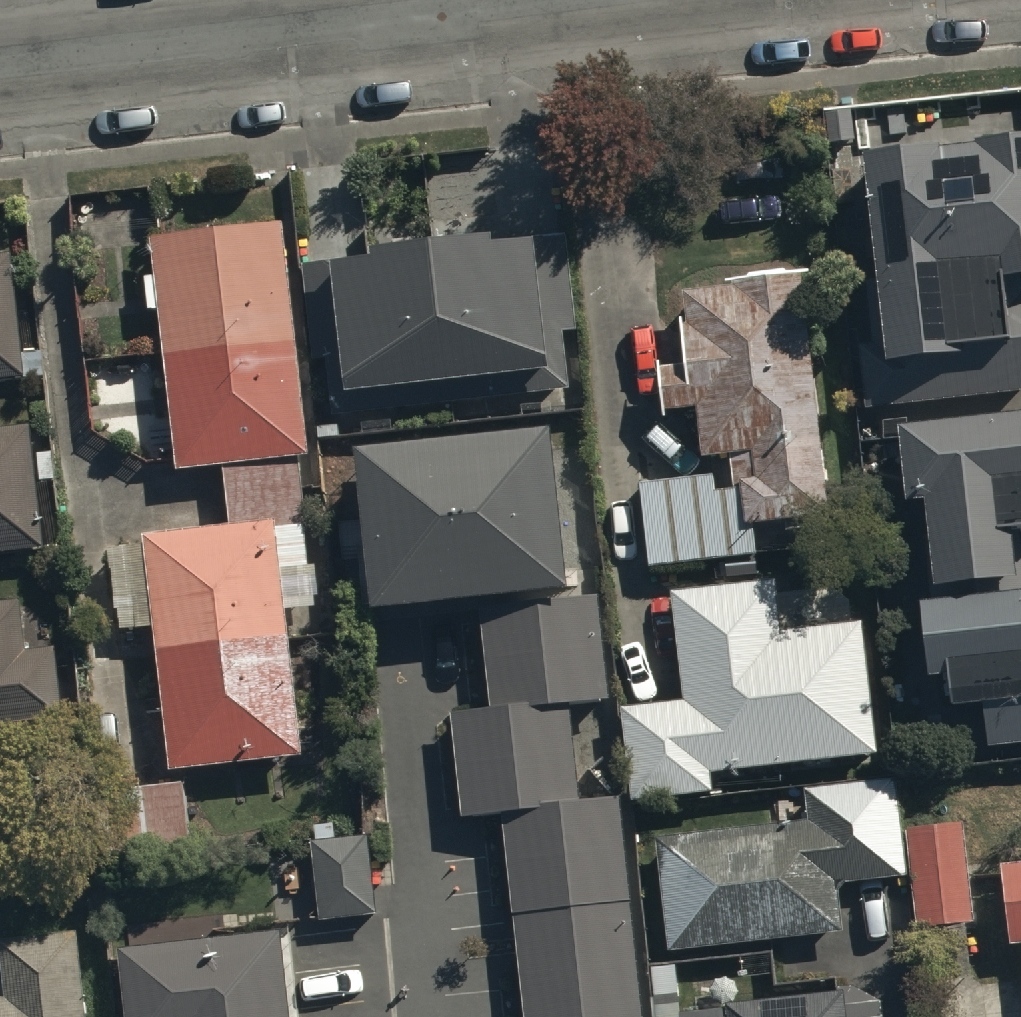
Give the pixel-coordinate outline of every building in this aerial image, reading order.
[(869,147),(888,335),(860,338),(867,406),(1020,391),(1020,299),(1013,300),(1010,271),(1020,270),(1020,128),(981,132),(981,138),(944,141),(944,140),(869,147)] [(562,217),(357,238),(371,376),(576,356),(562,217)] [(281,218),(141,232),(166,473),(305,458),(281,218)] [(0,255),(0,382),(18,380),(5,255),(0,255)] [(794,287),(679,299),(686,370),(654,373),(658,420),(691,417),(696,464),(728,461),(735,532),(818,523),(794,287)] [(910,424),(928,589),(1020,579),(1020,412),(910,424)] [(0,428),(0,553),(38,549),(26,425),(0,428)] [(549,441),(346,462),(362,621),(565,601),(549,441)] [(268,526),(130,540),(154,779),(292,765),(268,526)] [(764,590),(665,600),(676,708),(618,714),(627,806),(704,799),(702,778),(869,761),(855,628),(769,637),(764,590)] [(921,604),(929,672),(949,669),(953,701),(979,698),(984,745),(1020,741),(1020,593),(921,604)] [(0,604),(0,727),(53,722),(46,652),(18,655),(13,603),(0,604)] [(594,604),(475,616),(485,718),(605,706),(594,604)] [(566,718),(448,730),(458,823),(575,811),(566,718)] [(800,827),(650,843),(661,953),(828,937),(822,886),(894,879),(885,787),(797,795),(800,827)] [(499,821),(519,1016),(639,1016),(618,809),(499,821)] [(965,819),(906,825),(924,983),(973,978),(966,922),(977,920),(965,819)] [(371,834),(312,839),(318,919),(377,914),(371,834)] [(990,869),(998,954),(1020,951),(1020,866),(990,869)] [(69,938),(0,945),(0,1016),(77,1016),(69,938)] [(114,955),(120,1016),(283,1016),(275,938),(114,955)] [(675,1016),(838,1016),(836,1001),(675,1016)]
